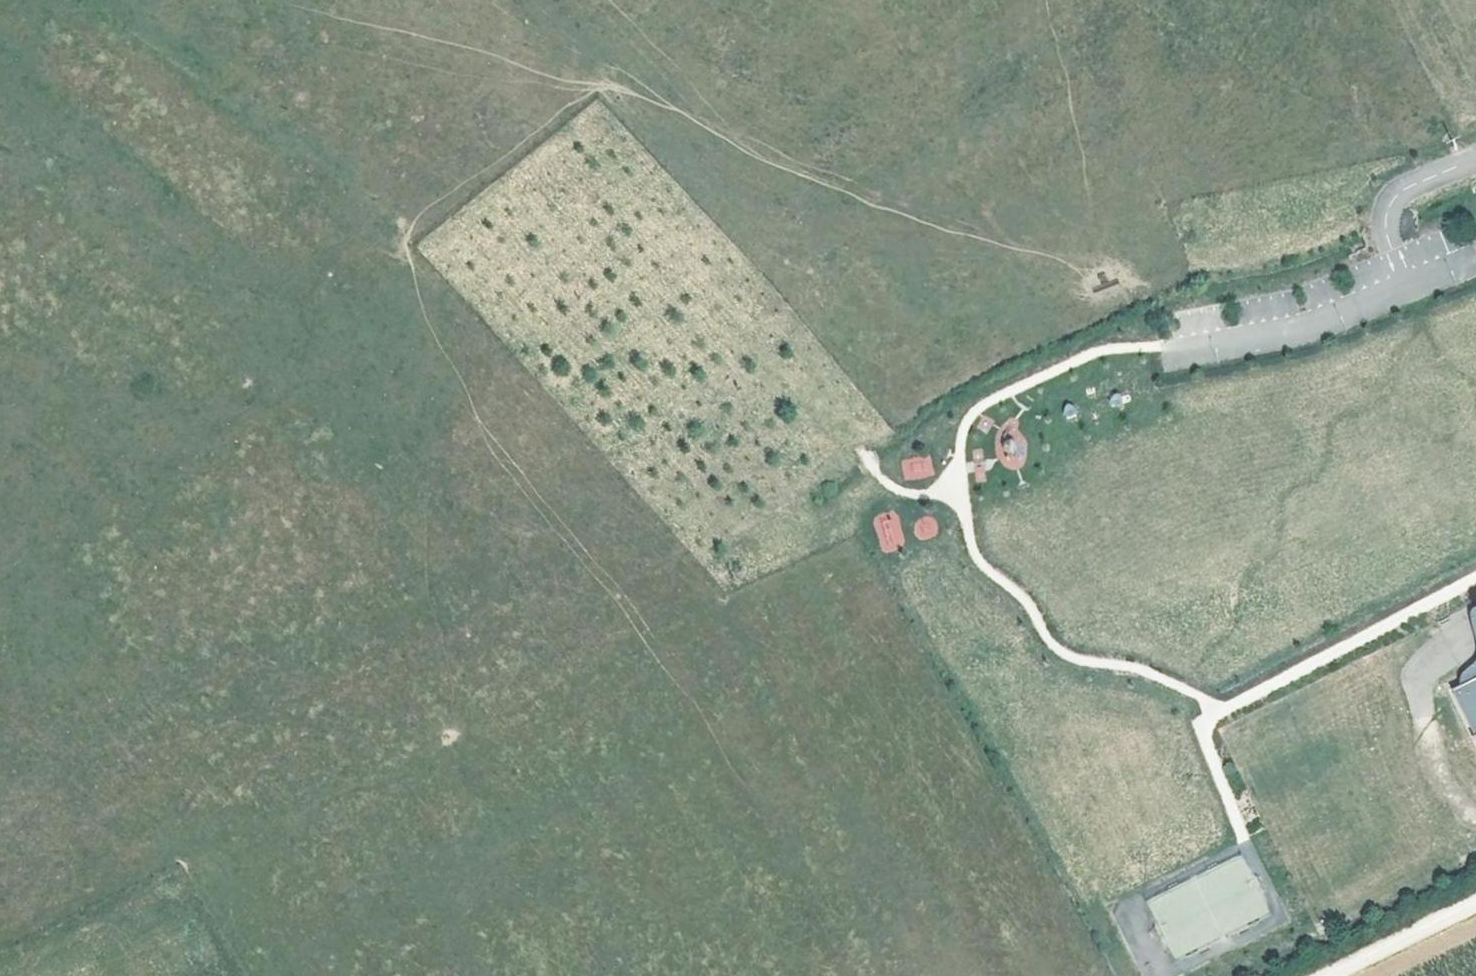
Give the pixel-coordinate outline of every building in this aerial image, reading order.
[(903,480),(933,477),(930,454),(901,457),(903,480)] [(879,551),(903,548),(898,511),(874,514),(879,551)] [(1465,693),(1475,687),(1475,673),(1468,681),(1466,683),(1465,688),(1465,693)] [(1458,696),(1475,732),(1475,687),(1465,693),(1458,696)] [(1170,955),(1268,917),(1245,859),(1148,896),(1170,955)]
